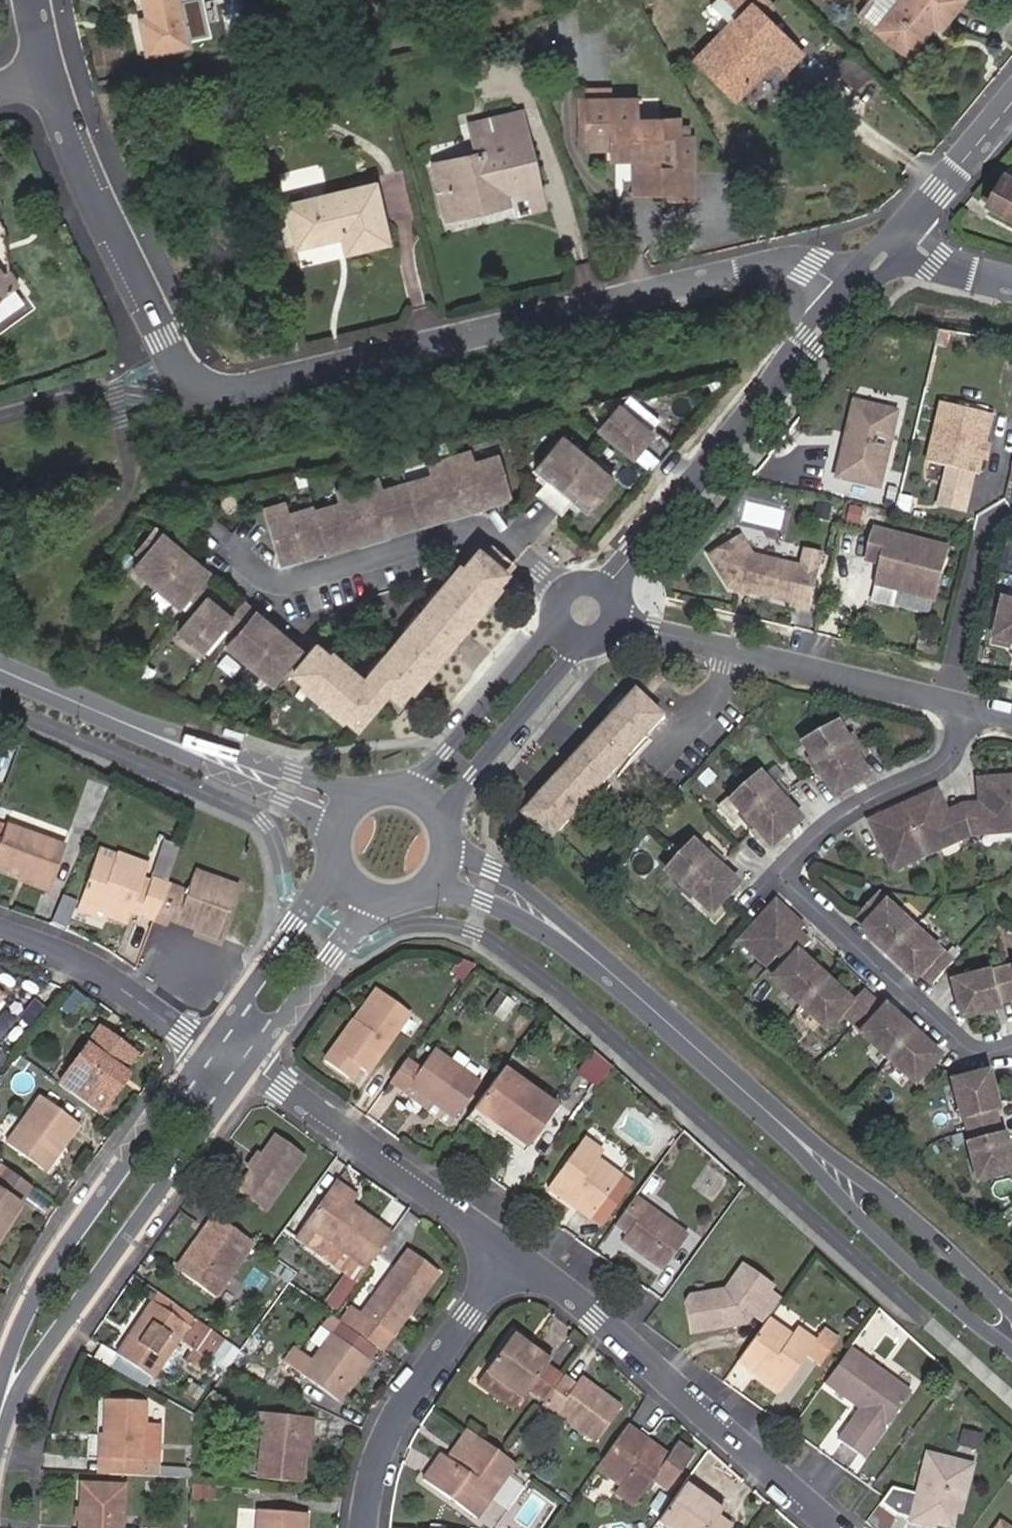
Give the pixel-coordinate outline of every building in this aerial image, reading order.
[(144,53),(189,45),(182,0),(147,0),(150,18),(138,20),(144,53)] [(692,61),(731,102),(770,63),(782,78),(799,61),(762,24),(774,11),(763,0),(726,0),(740,14),(692,61)] [(931,21),(941,29),(961,0),(860,0),(855,8),(881,26),(875,35),(907,56),(931,21)] [(623,99),(575,103),(577,145),(600,143),(602,160),(625,158),(628,192),(666,189),(666,173),(684,172),(681,135),(667,135),(666,116),(624,118),(623,99)] [(577,145),(575,103),(567,104),(569,146),(577,145)] [(513,210),(548,201),(525,115),(467,129),(474,160),(443,167),(458,223),(513,210)] [(458,223),(443,167),(430,170),(445,226),(458,223)] [(685,195),(684,172),(666,173),(666,189),(666,196),(685,195)] [(1009,175),(993,201),(1011,211),(1011,176),(1009,175)] [(378,186),(289,205),(300,243),(343,235),(349,258),(393,249),(378,186)] [(554,221),(548,201),(513,210),(518,230),(554,221)] [(0,222),(0,254),(0,255),(1,256),(2,258),(2,259),(2,261),(2,263),(2,264),(2,266),(1,268),(0,269),(0,277),(8,288),(16,283),(12,247),(0,222)] [(28,299),(16,283),(8,288),(0,277),(0,315),(28,299)] [(997,400),(946,387),(932,447),(951,452),(947,467),(973,474),(977,458),(982,459),(986,444),(982,442),(985,428),(988,416),(992,418),(997,400)] [(902,403),(859,392),(839,468),(884,478),(902,403)] [(638,458),(657,436),(625,409),(606,431),(638,458)] [(985,428),(982,442),(986,444),(990,444),(994,431),(985,428)] [(620,481),(570,438),(543,470),(555,481),(544,493),(569,516),(581,502),(593,513),(620,481)] [(517,498),(504,456),(479,463),(476,452),(432,466),(436,477),(388,493),(384,481),(341,494),(345,506),(322,514),(321,510),(296,517),(293,506),(271,513),(289,570),(305,566),(304,561),(333,552),(334,556),(365,546),(366,551),(397,541),(396,536),(456,517),(458,522),(488,513),(487,508),(517,498)] [(956,538),(882,519),(874,551),(889,555),(888,558),(909,564),(905,581),(943,590),(956,538)] [(795,597),(808,540),(792,537),(789,554),(741,543),(728,526),(696,545),(716,575),(723,577),(728,574),(733,576),(736,580),(780,590),(780,593),(795,597)] [(218,583),(161,535),(142,558),(148,563),(139,574),(184,611),(194,600),(200,605),(218,583)] [(409,701),(519,565),(500,550),(494,557),(486,551),(382,680),(409,701)] [(909,564),(888,558),(884,576),(905,581),(909,564)] [(1003,632),(1011,634),(1011,591),(1003,632)] [(315,661),(248,606),(236,622),(213,603),(186,637),(209,656),(230,629),(242,638),(233,650),(281,689),(289,677),(296,683),(300,677),(365,730),(387,703),(323,650),(315,661)] [(663,711),(637,687),(525,808),(551,832),(554,828),(663,711)] [(852,731),(843,716),(809,736),(818,751),(814,754),(822,766),(826,764),(841,788),(875,768),(860,744),(864,741),(856,728),(852,731)] [(777,783),(765,771),(737,798),(748,810),(745,814),(755,825),(759,821),(779,842),(807,815),(787,794),(791,791),(781,780),(777,783)] [(977,799),(959,807),(949,784),(882,812),(902,861),(982,827),(1011,826),(1011,774),(993,775),(994,799),(977,799)] [(14,871),(15,869),(47,879),(60,839),(0,820),(0,821),(0,867),(14,871)] [(162,876),(176,841),(160,834),(146,870),(151,872),(162,876)] [(710,852),(698,840),(671,869),(683,880),(680,884),(691,895),(694,891),(715,910),(742,881),(739,878),(721,862),(724,858),(713,848),(710,852)] [(122,917),(125,907),(136,879),(144,857),(115,847),(112,854),(93,848),(74,900),(105,911),(122,917)] [(162,876),(148,916),(164,922),(166,916),(188,925),(186,933),(213,944),(237,883),(191,865),(184,884),(162,876)] [(43,888),(47,879),(15,869),(14,871),(12,877),(43,888)] [(148,916),(162,876),(151,872),(146,883),(136,911),(148,916)] [(136,911),(146,883),(136,879),(125,907),(136,911)] [(954,956),(880,887),(859,910),(876,926),(871,930),(913,968),(917,964),(933,979),(954,956)] [(777,896),(741,935),(768,960),(779,949),(789,958),(775,974),(829,1023),(843,1008),(918,1078),(939,1055),(933,1050),(937,1045),(896,1007),(892,1011),(864,985),(868,981),(814,931),(810,935),(800,926),(804,921),(777,896)] [(105,911),(74,900),(71,906),(103,918),(105,911)] [(957,976),(965,1012),(993,1006),(992,1000),(1011,996),(1011,964),(957,976)] [(6,974),(0,983),(0,987),(17,999),(25,987),(6,974)] [(375,986),(354,1015),(359,1018),(381,989),(375,986)] [(359,1018),(354,1015),(325,1057),(349,1073),(356,1063),(368,1071),(409,1008),(381,989),(359,1018)] [(101,1090),(115,1068),(128,1048),(92,1022),(63,1063),(75,1072),(62,1090),(81,1103),(93,1084),(101,1090)] [(420,1065),(405,1055),(391,1078),(405,1087),(408,1083),(453,1113),(476,1079),(431,1049),(420,1065)] [(81,1103),(94,1112),(105,1094),(109,1096),(124,1074),(115,1068),(101,1090),(93,1084),(81,1103)] [(555,1109),(498,1069),(471,1108),(529,1147),(555,1109)] [(957,1077),(980,1178),(1011,1170),(1011,1153),(1009,1142),(1004,1143),(994,1098),(999,1097),(993,1069),(957,1077)] [(46,1152),(52,1157),(77,1122),(36,1093),(4,1144),(37,1166),(46,1152)] [(599,1151),(578,1136),(540,1189),(585,1221),(598,1203),(609,1211),(629,1183),(593,1158),(599,1151)] [(270,1142),(257,1160),(251,1169),(236,1190),(265,1210),(299,1162),(270,1142)] [(43,1171),(52,1157),(46,1152),(37,1166),(43,1171)] [(251,1169),(257,1160),(252,1156),(245,1166),(251,1169)] [(28,1184),(2,1166),(0,1170),(0,1224),(28,1184)] [(333,1187),(329,1194),(347,1207),(352,1200),(333,1187)] [(295,1241),(354,1284),(387,1236),(376,1227),(347,1207),(329,1194),(295,1241)] [(686,1233),(632,1196),(606,1232),(661,1270),(686,1233)] [(598,1203),(585,1221),(597,1229),(609,1211),(598,1203)] [(249,1242),(209,1211),(187,1241),(196,1248),(178,1272),(208,1296),(249,1242)] [(387,1236),(393,1228),(382,1219),(376,1227),(387,1236)] [(196,1248),(187,1241),(169,1264),(178,1272),(196,1248)] [(360,1315),(350,1329),(374,1346),(381,1350),(436,1271),(406,1249),(360,1315)] [(768,1320),(780,1303),(768,1294),(772,1290),(742,1268),(724,1292),(688,1299),(685,1303),(691,1335),(747,1327),(752,1319),(763,1326),(768,1320)] [(318,1307),(332,1316),(354,1285),(339,1276),(318,1307)] [(190,1317),(154,1292),(146,1303),(183,1328),(190,1317)] [(183,1328),(146,1303),(112,1352),(114,1353),(145,1377),(147,1377),(183,1328)] [(349,1307),(339,1321),(350,1329),(360,1315),(349,1307)] [(763,1326),(738,1361),(780,1392),(807,1355),(821,1365),(838,1341),(824,1331),(816,1342),(798,1329),(792,1338),(768,1320),(763,1326)] [(339,1321),(300,1373),(338,1399),(374,1346),(350,1329),(339,1321)] [(239,1352),(198,1323),(184,1342),(225,1371),(239,1352)] [(551,1357),(516,1331),(474,1389),(510,1416),(531,1388),(545,1397),(561,1377),(564,1371),(550,1361),(551,1357)] [(912,1394),(851,1350),(827,1383),(861,1407),(840,1438),(867,1457),(912,1394)] [(145,1377),(114,1353),(104,1367),(139,1388),(145,1377)] [(573,1386),(561,1377),(545,1397),(541,1403),(596,1443),(621,1409),(579,1378),(573,1386)] [(102,1400),(101,1458),(109,1458),(108,1477),(161,1479),(161,1468),(162,1429),(141,1428),(141,1401),(102,1400)] [(317,1438),(323,1440),(327,1425),(259,1401),(253,1418),(260,1420),(244,1462),(302,1482),(310,1458),(317,1438)] [(668,1455),(626,1424),(597,1466),(620,1483),(613,1493),(632,1506),(668,1455)] [(504,1453),(478,1434),(457,1463),(441,1452),(425,1474),(479,1516),(517,1463),(504,1453)] [(316,1461),(323,1440),(317,1438),(310,1458),(316,1461)] [(101,1458),(100,1477),(108,1477),(109,1458),(101,1458)] [(931,1459),(922,1499),(898,1494),(887,1509),(903,1521),(916,1524),(916,1527),(918,1527),(933,1527),(938,1527),(958,1527),(965,1500),(969,1501),(977,1470),(931,1459)] [(161,1468),(161,1479),(191,1480),(191,1469),(161,1468)] [(686,1484),(659,1521),(668,1527),(729,1527),(732,1525),(718,1514),(725,1505),(700,1484),(695,1492),(686,1484)] [(119,1487),(76,1486),(75,1527),(118,1527),(119,1487)] [(212,1488),(191,1487),(190,1501),(211,1501),(212,1488)] [(308,1516),(255,1513),(255,1527),(307,1527),(308,1516)]
